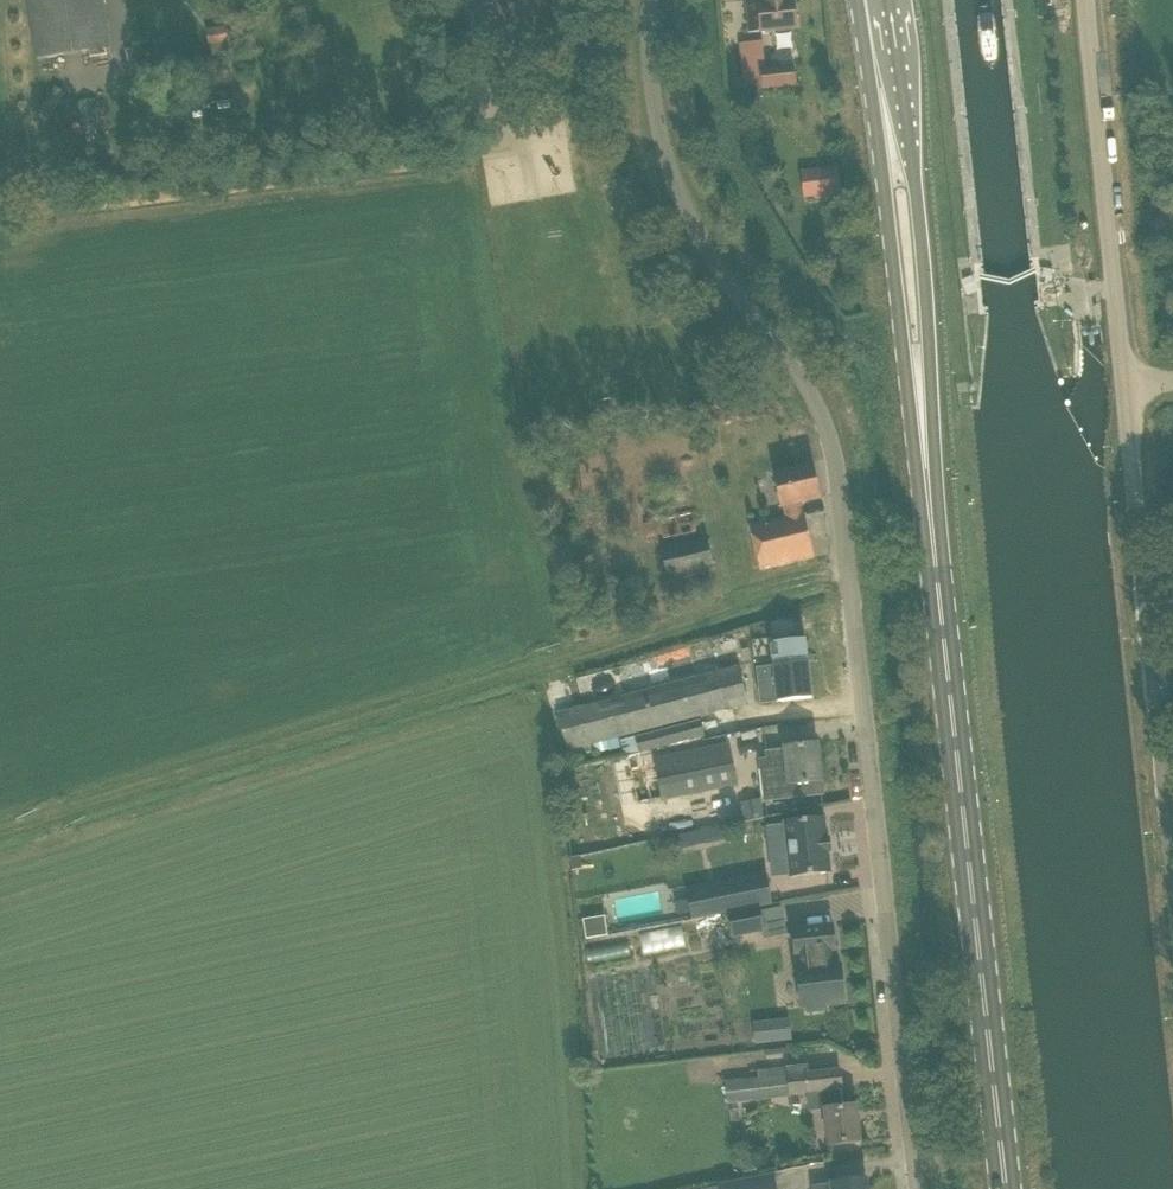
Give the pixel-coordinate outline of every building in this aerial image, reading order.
[(39,60),(109,50),(102,0),(30,0),(39,60)] [(464,0),(445,0),(446,13),(465,12),(464,0)] [(748,33),(797,28),(794,2),(788,3),(788,0),(744,0),(745,8),(746,8),(748,33)] [(1061,0),(1039,0),(1041,14),(1062,11),(1061,0)] [(240,22),(206,30),(209,45),(243,38),(240,22)] [(791,92),(791,88),(796,87),(794,66),(766,69),(762,41),(744,43),(748,90),(764,88),(764,94),(791,92)] [(94,100),(78,102),(80,118),(96,116),(94,100)] [(836,169),(802,173),(805,199),(839,195),(836,169)] [(784,517),(749,525),(760,569),(814,556),(800,503),(820,498),(812,466),(774,475),(784,517)] [(667,582),(714,570),(705,535),(658,548),(667,582)] [(773,666),(759,668),(760,683),(776,681),(778,701),(812,697),(808,662),(805,639),(771,644),(773,665),(773,666)] [(628,664),(636,692),(558,712),(568,750),(747,703),(738,666),(696,677),(688,646),(628,664)] [(623,741),(626,755),(704,735),(700,721),(623,741)] [(767,758),(760,759),(764,802),(793,799),(791,785),(798,784),(821,781),(817,744),(794,747),(766,750),(767,758)] [(730,748),(655,763),(663,801),(738,785),(730,748)] [(762,800),(740,802),(742,821),(764,818),(762,800)] [(785,823),(791,877),(831,872),(828,852),(831,852),(830,838),(827,839),(825,818),(785,823)] [(724,825),(667,837),(670,850),(727,838),(724,825)] [(692,919),(773,903),(768,874),(686,890),(692,919)] [(760,907),(728,913),(732,937),(764,932),(761,910),(760,907)] [(605,916),(584,919),(587,938),(608,935),(605,916)] [(825,1009),(824,1005),(828,1005),(842,1003),(845,1003),(841,965),(835,966),(833,952),(836,952),(833,926),(793,930),(796,955),(798,955),(800,969),(797,970),(801,1007),(807,1007),(808,1011),(825,1009)] [(683,932),(637,939),(638,951),(684,944),(683,932)] [(842,1003),(828,1005),(829,1012),(843,1011),(842,1003)] [(771,1020),(753,1022),(755,1042),(774,1040),(771,1020)] [(726,1082),(729,1103),(824,1091),(827,1108),(824,1109),(828,1147),(861,1142),(857,1106),(844,1107),(841,1088),(842,1088),(840,1070),(809,1073),(808,1064),(757,1071),(758,1078),(726,1082)] [(755,1162),(742,1164),(744,1175),(757,1172),(755,1162)] [(718,1183),(719,1188),(778,1188),(775,1173),(718,1183)] [(865,1180),(833,1184),(833,1185),(812,1187),(812,1188),(866,1188),(865,1180)]
